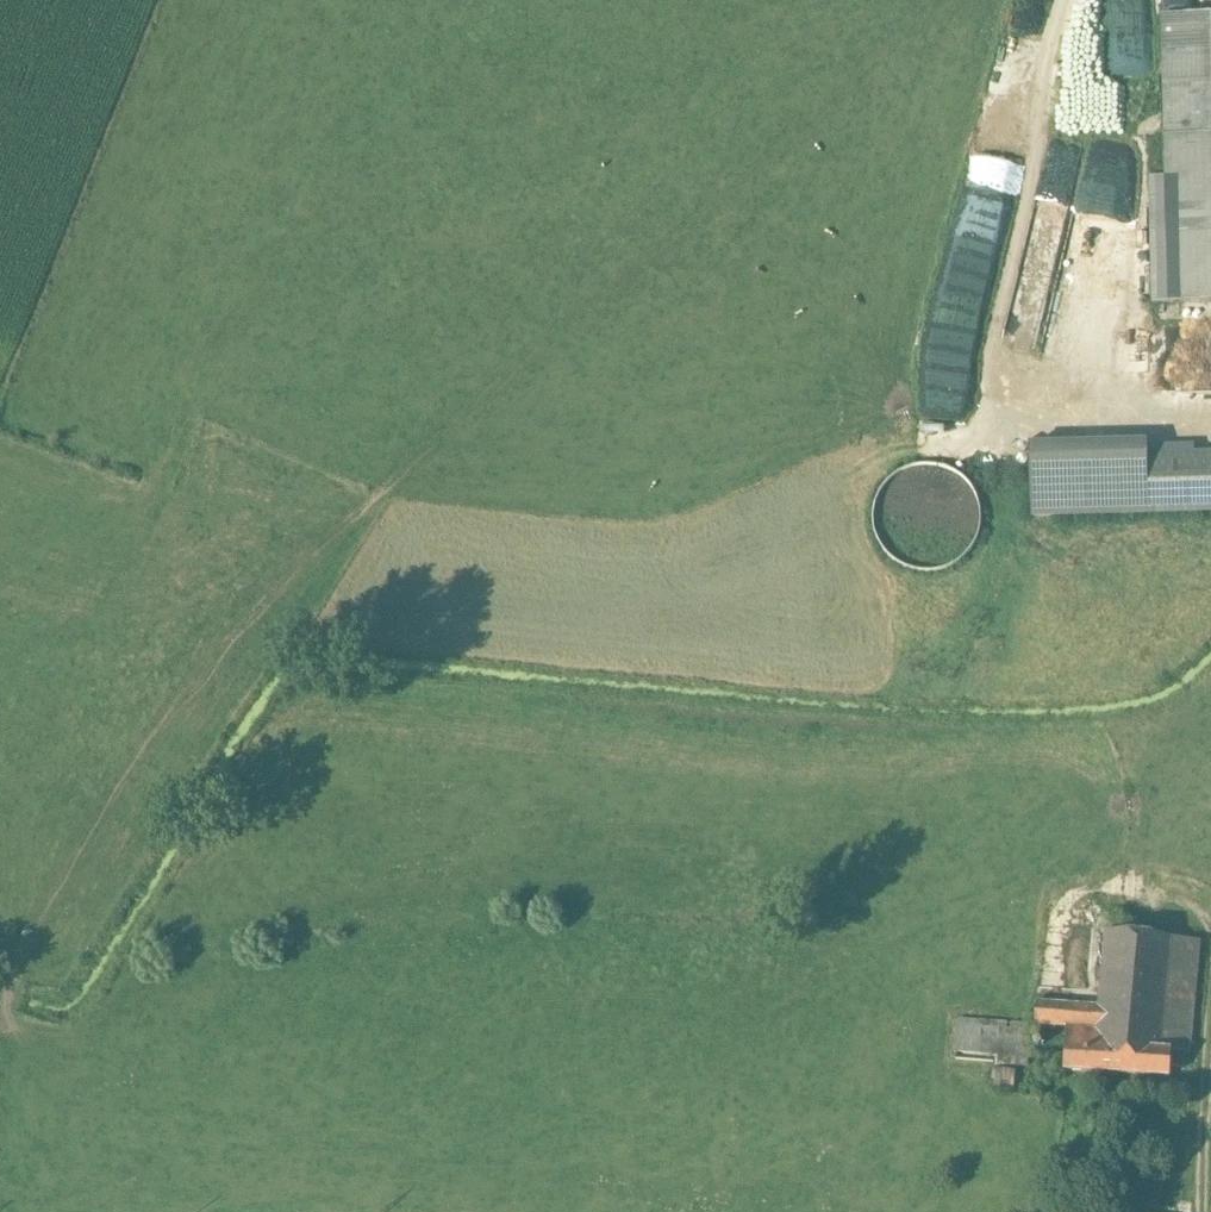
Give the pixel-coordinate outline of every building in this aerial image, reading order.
[(1162,17),(1165,176),(1149,176),(1153,304),(1210,303),(1210,16),(1162,17)] [(1128,379),(1129,341),(1115,341),(1114,379),(1128,379)] [(1033,519),(1149,514),(1147,456),(1145,443),(1031,447),(1033,519)] [(1147,456),(1149,514),(1210,512),(1210,455),(1147,456)] [(952,575),(982,482),(922,463),(906,514),(896,511),(882,553),(952,575)] [(1100,1006),(1037,1002),(1035,1023),(1035,1026),(1067,1028),(1066,1044),(1172,1051),(1172,1053),(1190,1054),(1200,941),(1106,932),(1100,1006)] [(959,1019),(956,1059),(1026,1064),(1029,1024),(959,1019)] [(1172,1051),(1066,1044),(1065,1054),(1064,1069),(1064,1072),(1170,1078),(1172,1053),(1172,1051)] [(1065,1054),(1055,1053),(1054,1068),(1064,1069),(1065,1054)]
